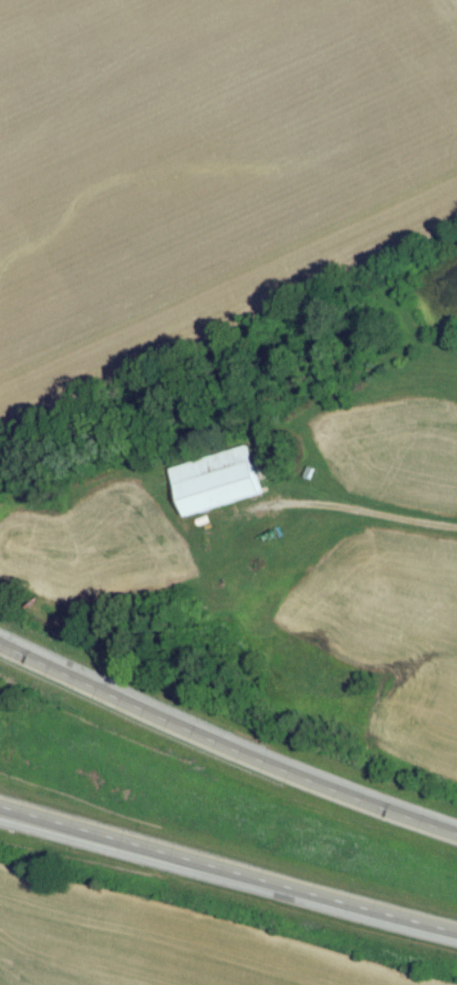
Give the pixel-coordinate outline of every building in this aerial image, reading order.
[(182,522),(259,501),(247,453),(169,474),(182,522)]
